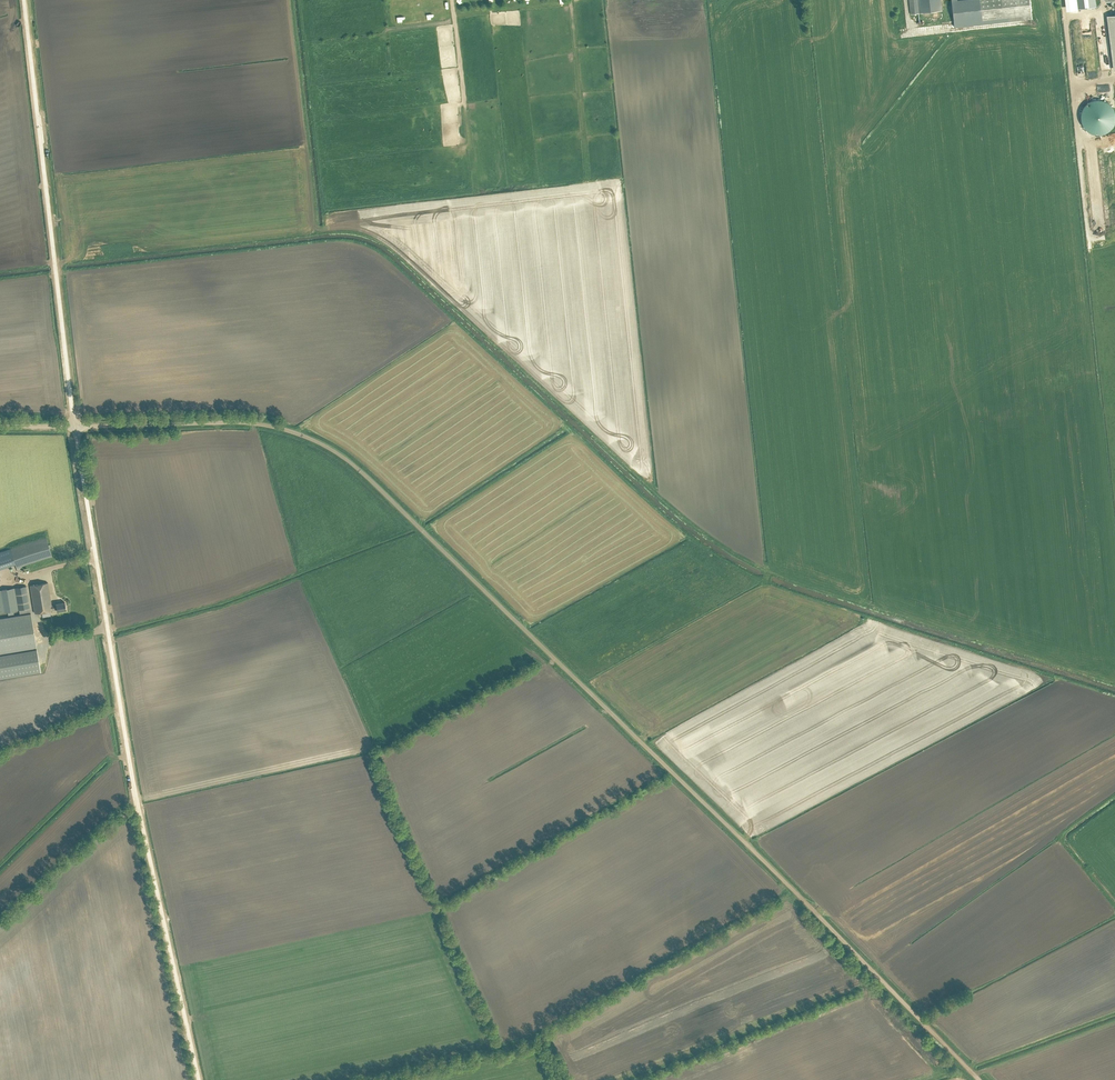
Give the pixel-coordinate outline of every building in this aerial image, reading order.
[(911,13),(919,12),(942,10),(941,0),(909,0),(911,13)] [(954,27),(1032,19),(1030,0),(959,0),(957,0),(952,0),(954,27)] [(1077,9),(1096,7),(1095,0),(1076,0),(1077,9)] [(1082,128),(1081,129),(1081,130),(1081,136),(1084,136),(1084,133),(1089,132),(1089,130),(1093,130),(1105,125),(1105,120),(1101,109),(1103,108),(1103,104),(1099,104),(1099,106),(1092,106),(1094,112),(1092,112),(1089,112),(1089,107),(1088,105),(1084,107),(1084,109),(1079,108),(1083,107),(1081,107),(1077,108),(1078,112),(1082,112),(1082,128)] [(15,563),(16,568),(52,556),(46,537),(0,552),(0,568),(15,563)] [(30,585),(34,613),(52,611),(52,610),(56,609),(56,611),(65,610),(64,602),(55,604),(55,605),(51,605),(47,582),(30,585)] [(0,590),(0,613),(30,608),(26,586),(0,590)] [(36,647),(31,614),(0,619),(0,653),(36,647)] [(0,655),(0,678),(40,671),(36,649),(0,655)]
